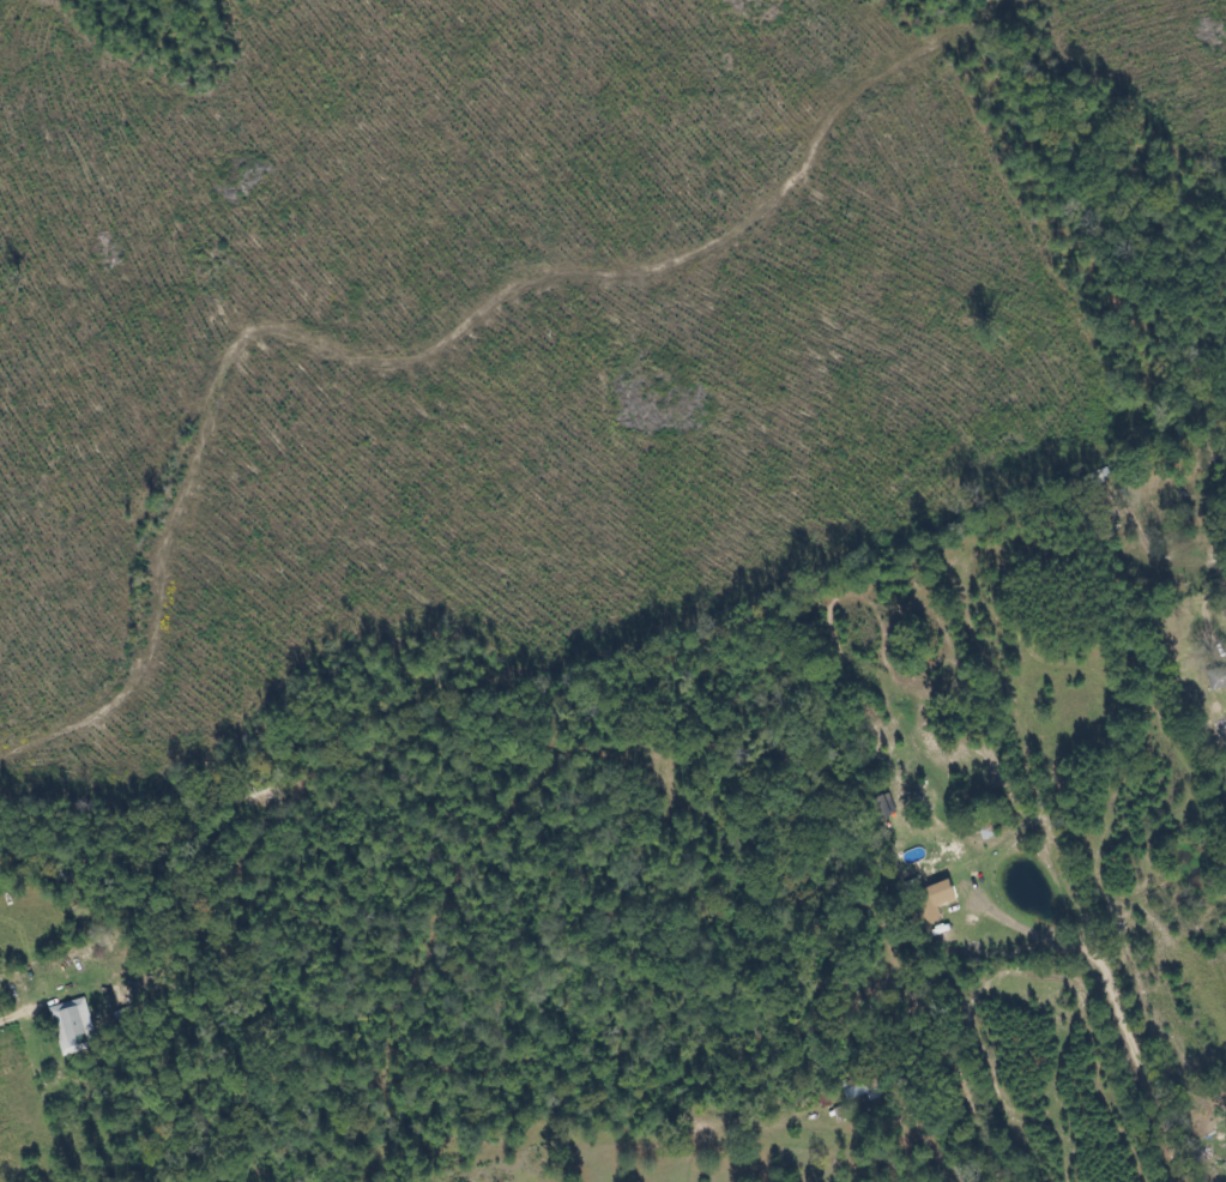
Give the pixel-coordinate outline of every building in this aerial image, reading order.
[(1207,674),(1215,692),(1225,687),(1225,666),(1207,674)] [(874,800),(881,819),(898,813),(890,793),(874,800)] [(945,919),(940,908),(957,901),(948,879),(910,896),(924,928),(945,919)] [(66,1056),(97,1048),(84,998),(75,1001),(76,1005),(55,1011),(66,1056)]
